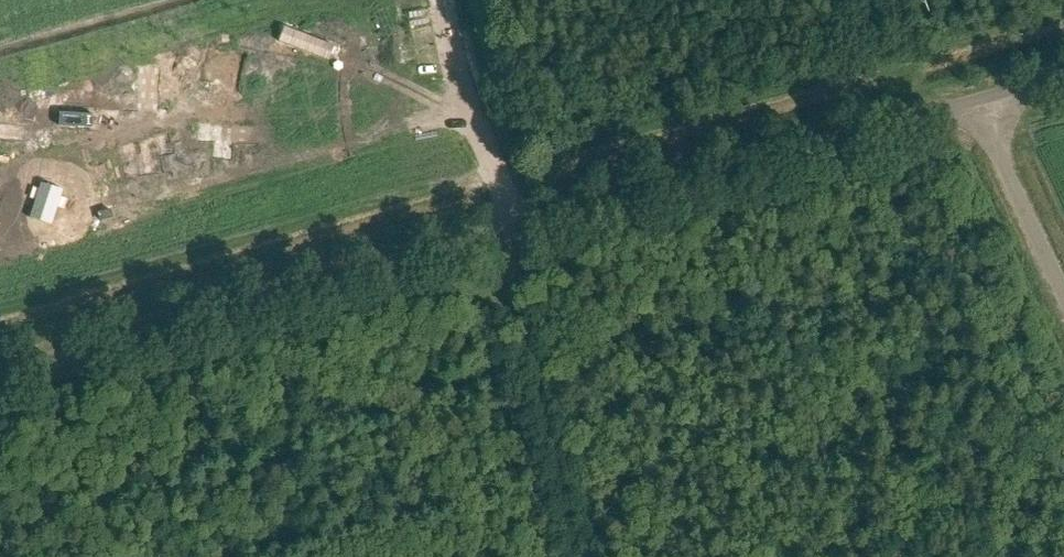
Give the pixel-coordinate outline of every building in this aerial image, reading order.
[(330,40),(327,25),(275,36),(278,50),(315,43),(318,58),(333,55),(330,40)] [(240,75),(234,44),(204,51),(210,81),(240,75)] [(130,104),(144,105),(148,69),(134,68),(130,104)] [(95,114),(95,101),(62,101),(62,114),(95,114)] [(21,125),(0,118),(0,132),(16,137),(21,125)] [(238,136),(238,123),(194,123),(194,136),(211,136),(211,150),(224,150),(224,136),(238,136)] [(165,150),(160,135),(118,148),(122,162),(138,158),(142,171),(155,167),(151,154),(165,150)] [(48,193),(49,184),(26,182),(25,191),(20,191),(19,200),(24,201),(23,218),(46,220),(47,202),(54,203),(55,193),(48,193)] [(110,210),(100,213),(102,221),(113,218),(110,210)]
